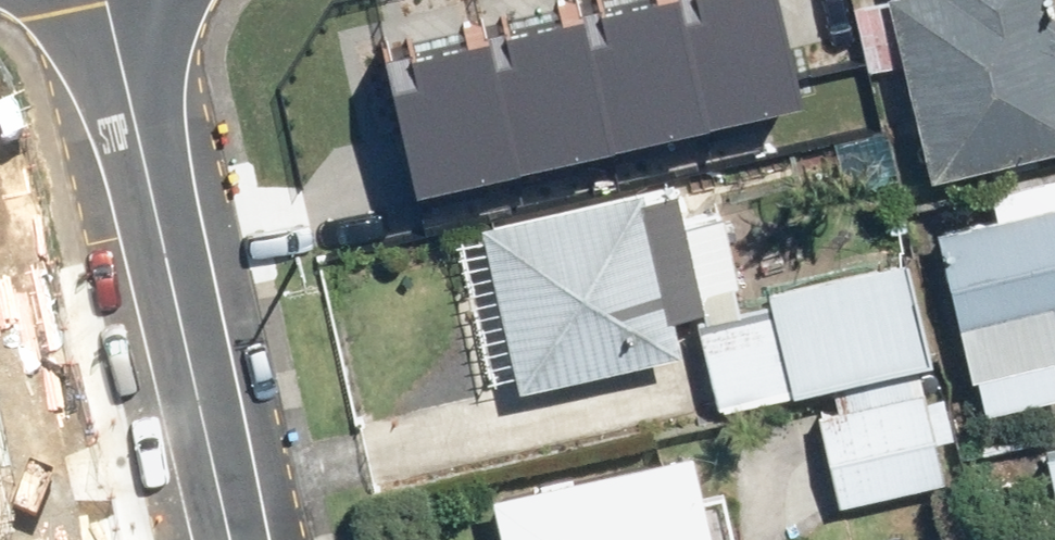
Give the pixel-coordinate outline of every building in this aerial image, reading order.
[(798,108),(773,0),(676,0),(390,66),(420,195),(798,108)] [(930,173),(1054,145),(1054,0),(890,0),(930,173)] [(937,227),(983,410),(1054,392),(1054,175),(991,191),(997,211),(937,227)] [(674,319),(706,312),(675,179),(472,226),(511,392),(682,352),(674,319)] [(768,311),(789,390),(934,352),(908,255),(763,293),(768,311)] [(789,390),(768,311),(698,329),(719,409),(789,390)] [(836,506),(943,479),(934,444),(954,439),(944,397),(924,402),(920,385),(813,411),(836,506)] [(485,497),(495,539),(714,539),(690,446),(485,497)] [(1044,456),(1054,506),(1054,454),(1044,456)]
